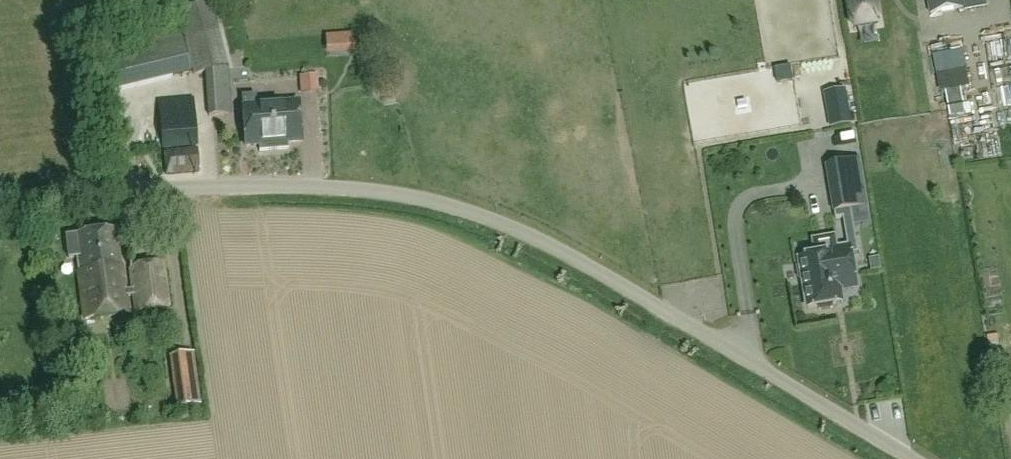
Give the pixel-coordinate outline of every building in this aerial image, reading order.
[(854,28),(878,24),(874,0),(849,0),(854,28)] [(928,17),(965,11),(963,4),(986,0),(926,0),(928,17)] [(230,115),(226,67),(211,3),(177,11),(193,76),(204,73),(208,117),(230,115)] [(330,26),(331,45),(360,43),(360,24),(330,26)] [(183,42),(91,64),(98,97),(190,75),(183,42)] [(303,88),(324,87),(323,66),(303,66),(303,88)] [(160,149),(196,147),(193,100),(157,102),(160,149)] [(297,103),(269,105),(272,152),(287,150),(286,144),(300,143),(297,103)] [(272,152),(269,105),(241,107),(244,147),(257,146),(258,153),(272,152)] [(830,128),(832,137),(851,134),(850,125),(830,128)] [(196,151),(162,154),(165,178),(198,175),(196,151)] [(860,161),(826,167),(834,214),(835,220),(843,219),(848,248),(850,248),(852,255),(858,254),(851,211),(867,208),(860,161)] [(115,230),(64,237),(67,260),(75,259),(84,321),(126,315),(115,230)] [(801,266),(797,269),(799,280),(803,282),(808,309),(817,308),(820,311),(832,309),(833,305),(836,304),(843,303),(841,293),(841,292),(857,289),(852,255),(850,248),(848,248),(819,253),(820,257),(800,260),(801,266)] [(134,314),(168,309),(162,263),(128,268),(134,314)] [(201,406),(194,353),(169,355),(177,409),(201,406)]
